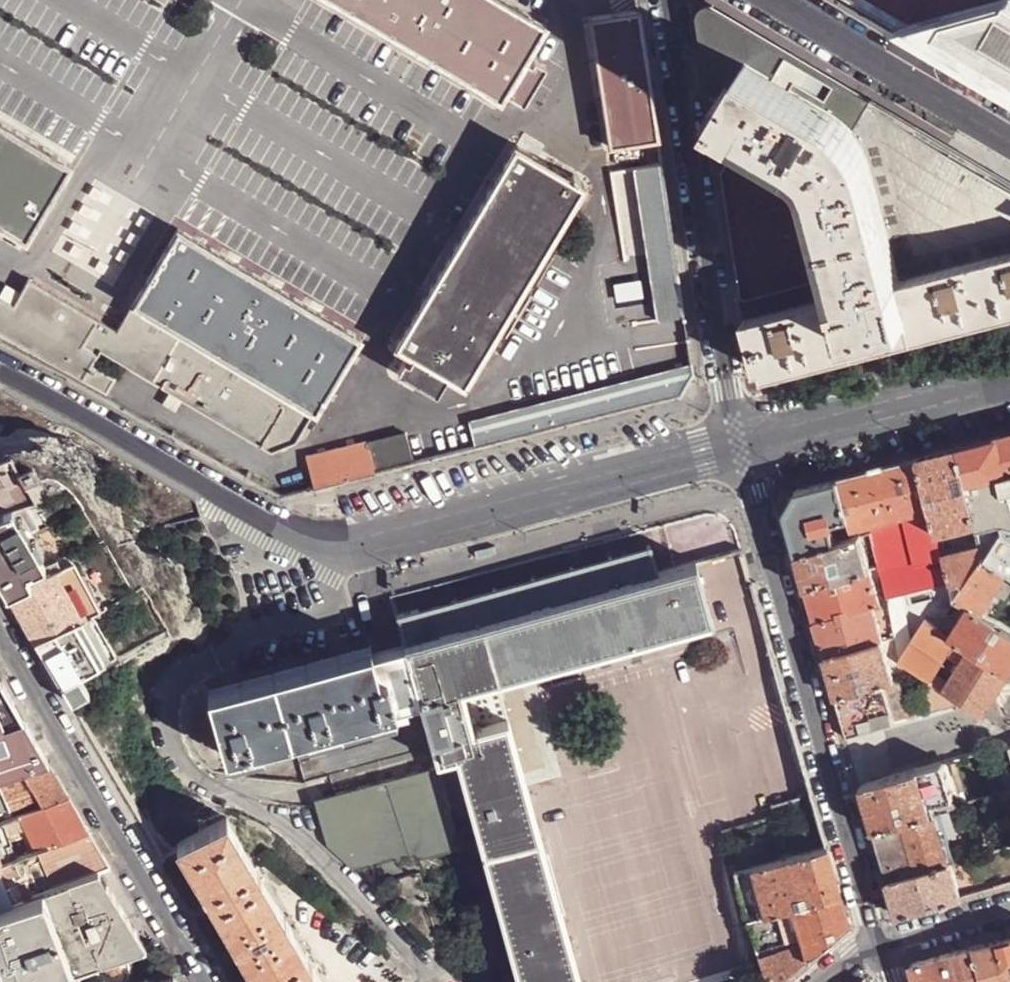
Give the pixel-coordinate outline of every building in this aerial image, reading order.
[(503,100),(508,91),(526,59),(547,25),(506,0),(335,0),(412,46),(503,100)] [(899,28),(1009,1),(1009,0),(851,0),(899,28)] [(899,28),(1009,95),(1009,1),(899,28)] [(750,319),(763,368),(767,367),(769,376),(1009,313),(1009,183),(876,101),(876,104),(792,54),(715,8),(704,17),(720,113),(730,176),(750,319)] [(652,89),(640,11),(591,18),(598,62),(611,146),(659,140),(652,89)] [(508,91),(526,102),(547,66),(535,59),(533,63),(526,59),(508,91)] [(71,164),(29,139),(11,129),(0,122),(0,223),(27,239),(71,164)] [(586,186),(517,144),(421,304),(402,337),(396,346),(416,357),(447,376),(465,387),(488,350),(495,338),(586,186)] [(637,324),(686,316),(663,163),(614,171),(611,171),(637,324)] [(179,227),(134,302),(316,410),(360,335),(320,312),(301,300),(280,288),(270,282),(262,277),(237,262),(218,252),(179,227)] [(102,351),(273,452),(297,442),(316,410),(134,302),(116,333),(30,281),(15,307),(0,299),(0,300),(0,329),(108,393),(116,378),(94,365),(102,351)] [(401,372),(437,395),(447,376),(416,357),(412,364),(407,361),(401,372)] [(493,419),(499,443),(678,396),(672,374),(493,419)] [(493,419),(471,425),(474,437),(477,449),(499,443),(493,419)] [(375,468),(414,459),(408,434),(368,444),(375,468)] [(971,487),(1009,477),(1009,436),(960,448),(971,487)] [(474,437),(462,439),(465,452),(477,449),(474,437)] [(317,490),(376,475),(375,468),(368,444),(367,441),(308,457),(317,490)] [(960,448),(920,458),(934,507),(942,533),(980,523),(971,487),(960,448)] [(852,519),(855,527),(869,523),(891,518),(907,514),(934,507),(920,458),(841,478),(852,519)] [(31,462),(17,470),(25,484),(39,476),(31,462)] [(980,523),(981,527),(1004,521),(1006,530),(989,555),(989,558),(1009,572),(1009,477),(971,487),(980,523)] [(787,511),(799,554),(840,543),(835,526),(838,522),(852,519),(841,478),(800,489),(787,511)] [(891,518),(869,523),(872,534),(874,534),(882,567),(885,575),(948,556),(947,552),(942,533),(934,507),(907,514),(919,558),(904,562),(891,518)] [(0,514),(0,582),(8,595),(29,584),(24,575),(44,565),(11,509),(0,514)] [(907,514),(891,518),(904,562),(919,558),(907,514)] [(853,532),(844,534),(846,541),(855,539),(853,532)] [(840,543),(799,554),(804,570),(808,586),(873,569),(863,537),(858,538),(855,539),(846,541),(840,543)] [(948,556),(948,557),(956,582),(960,598),(961,599),(989,558),(989,555),(986,546),(985,542),(947,552),(948,556)] [(659,572),(652,545),(399,616),(404,634),(406,641),(659,572)] [(68,552),(67,553),(57,559),(62,567),(73,560),(68,552)] [(948,557),(948,556),(885,575),(892,601),(903,597),(947,585),(956,582),(948,557)] [(961,599),(974,607),(985,615),(1002,590),(1009,579),(1009,572),(989,558),(961,599)] [(62,567),(57,559),(44,565),(24,575),(29,584),(55,570),(62,567)] [(101,605),(73,560),(62,567),(55,570),(83,615),(95,608),(101,605)] [(697,562),(659,572),(406,641),(406,644),(407,647),(422,700),(435,747),(439,762),(460,756),(475,815),(506,927),(512,948),(522,981),(583,981),(530,794),(501,694),(713,632),(697,562)] [(813,603),(818,621),(875,605),(883,603),(873,569),(808,586),(813,603)] [(83,615),(55,570),(29,584),(8,595),(35,641),(72,620),(83,615)] [(1002,590),(985,615),(990,618),(993,613),(1007,593),(1002,590)] [(955,638),(960,641),(972,649),(1009,674),(1009,631),(1009,630),(1001,624),(990,618),(985,615),(974,607),(961,599),(960,598),(959,598),(940,628),(955,638)] [(823,640),(828,657),(885,641),(875,605),(818,621),(823,640)] [(83,615),(72,620),(95,664),(117,650),(95,608),(83,615)] [(95,664),(72,620),(35,641),(62,686),(63,685),(81,673),(95,664)] [(913,647),(903,663),(921,675),(934,683),(960,641),(955,638),(940,628),(930,622),(913,647)] [(885,641),(828,657),(834,677),(839,697),(888,684),(896,681),(885,641)] [(960,641),(934,683),(947,691),(972,649),(960,641)] [(373,645),(211,691),(228,754),(231,753),(396,708),(398,714),(296,742),(307,782),(333,775),(435,747),(422,700),(407,647),(406,644),(375,652),(373,645)] [(947,691),(967,704),(966,705),(986,718),(1009,681),(1009,674),(972,649),(947,691)] [(89,687),(81,673),(63,685),(72,700),(90,689),(89,687)] [(0,678),(0,781),(24,773),(50,762),(0,678)] [(896,681),(888,684),(898,724),(912,720),(902,680),(901,680),(896,681)] [(934,683),(928,693),(934,714),(966,705),(967,704),(947,691),(934,683)] [(844,715),(850,737),(861,735),(882,728),(898,724),(888,684),(839,697),(844,715)] [(396,708),(231,753),(234,760),(296,742),(398,714),(396,708)] [(439,762),(435,747),(333,775),(338,794),(440,767),(439,762)] [(475,815),(460,756),(439,762),(440,767),(455,820),(475,815)] [(896,775),(864,784),(869,804),(876,829),(905,821),(939,812),(937,802),(957,796),(947,761),(896,775)] [(71,798),(50,762),(24,773),(40,800),(44,808),(71,798)] [(476,896),(463,848),(455,820),(440,767),(338,794),(314,801),(315,804),(323,820),(326,825),(331,845),(358,871),(374,867),(399,860),(399,862),(399,866),(398,870),(394,876),(391,882),(390,893),(392,900),(396,909),(404,917),(476,896)] [(10,813),(40,800),(24,773),(0,781),(0,794),(10,813)] [(982,789),(984,798),(999,795),(1002,794),(999,785),(982,789)] [(999,795),(1002,804),(1009,801),(1009,792),(1002,794),(999,795)] [(90,831),(71,798),(44,808),(20,817),(34,847),(37,851),(38,851),(90,831)] [(40,800),(10,813),(0,816),(0,825),(3,823),(8,822),(20,817),(44,808),(40,800)] [(945,810),(939,812),(947,840),(959,836),(951,810),(946,811),(945,810)] [(939,812),(905,821),(912,847),(919,873),(954,863),(947,840),(939,812)] [(286,919),(227,817),(179,845),(238,946),(286,919)] [(905,821),(876,829),(881,846),(884,856),(912,847),(905,821)] [(12,829),(8,822),(3,823),(7,831),(12,829)] [(3,823),(0,825),(0,853),(5,864),(9,862),(21,858),(18,853),(16,849),(13,844),(7,831),(3,823)] [(111,867),(90,831),(38,851),(53,889),(101,870),(111,867)] [(837,874),(829,847),(752,868),(766,915),(772,914),(779,912),(795,907),(843,894),(837,874)] [(912,847),(884,856),(890,881),(919,873),(912,847)] [(966,852),(955,855),(957,862),(964,860),(968,859),(966,852)] [(968,859),(964,860),(966,866),(975,863),(974,857),(968,859)] [(12,870),(9,862),(5,864),(0,866),(0,873),(1,875),(12,870)] [(919,873),(890,881),(894,894),(901,916),(963,898),(954,863),(919,873)] [(101,870),(53,889),(32,897),(24,900),(12,905),(0,910),(0,981),(63,981),(96,969),(112,963),(119,959),(147,949),(101,870)] [(12,905),(10,898),(7,889),(1,875),(0,873),(0,910),(12,905)] [(761,916),(752,881),(746,883),(741,884),(751,919),(761,916)] [(24,900),(32,897),(30,892),(22,895),(24,900)] [(12,905),(24,900),(22,895),(21,894),(16,896),(15,896),(10,898),(12,905)] [(848,913),(843,894),(795,907),(799,924),(805,944),(810,962),(852,928),(848,913)] [(799,924),(795,907),(779,912),(781,919),(784,928),(799,924)] [(781,919),(779,912),(772,914),(774,921),(781,919)] [(286,919),(238,946),(259,981),(322,981),(286,919)] [(512,948),(506,927),(491,931),(497,952),(512,948)] [(1009,939),(976,948),(986,981),(1009,981),(1009,938),(1009,939)] [(805,944),(761,957),(767,979),(769,981),(786,981),(810,962),(805,944)] [(157,945),(147,949),(152,957),(162,954),(157,945)] [(947,956),(955,981),(986,981),(976,948),(962,952),(947,956)] [(914,966),(919,981),(955,981),(947,956),(914,966)] [(116,972),(112,963),(96,969),(99,978),(116,972)]
